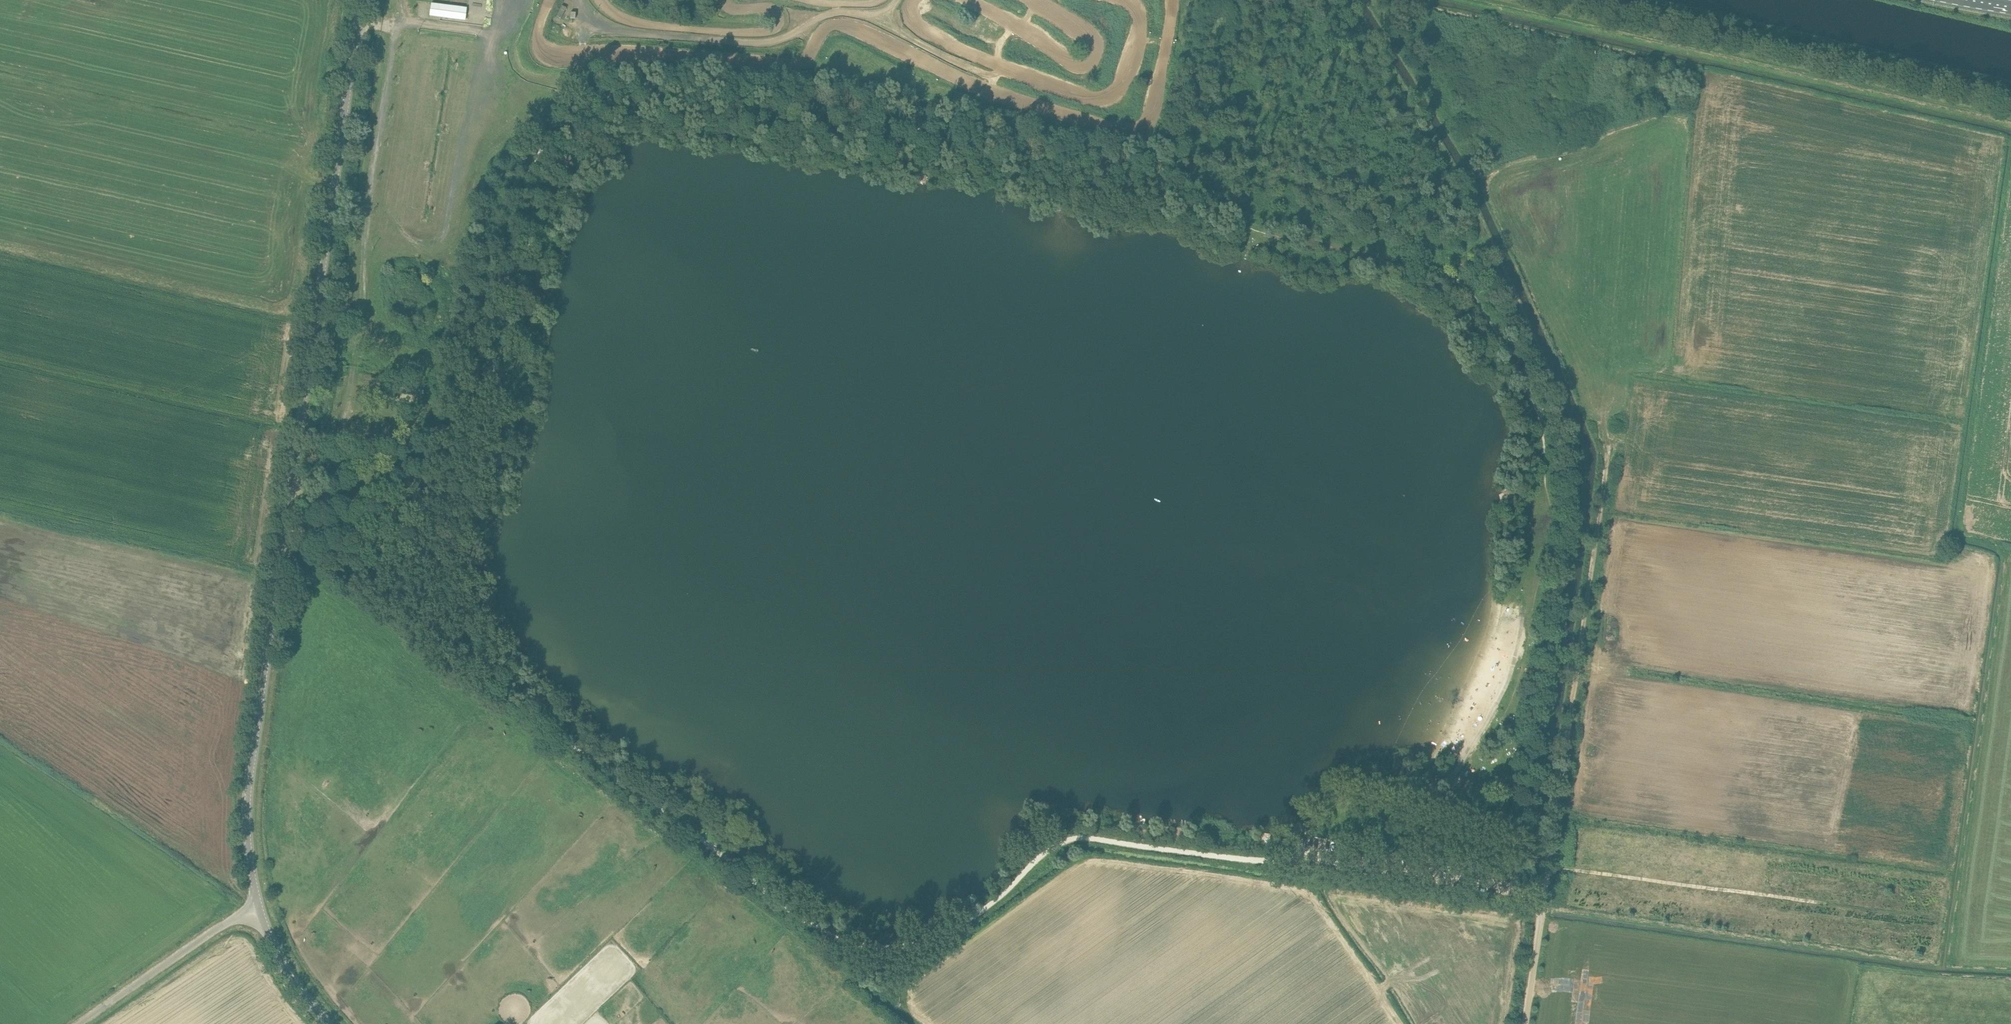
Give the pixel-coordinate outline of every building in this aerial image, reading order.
[(484,0),(468,0),(466,20),(486,23),(488,0),(484,0)] [(466,8),(431,4),(430,16),(465,20),(466,8)] [(514,114),(507,122),(517,130),(524,122),(514,114)]
